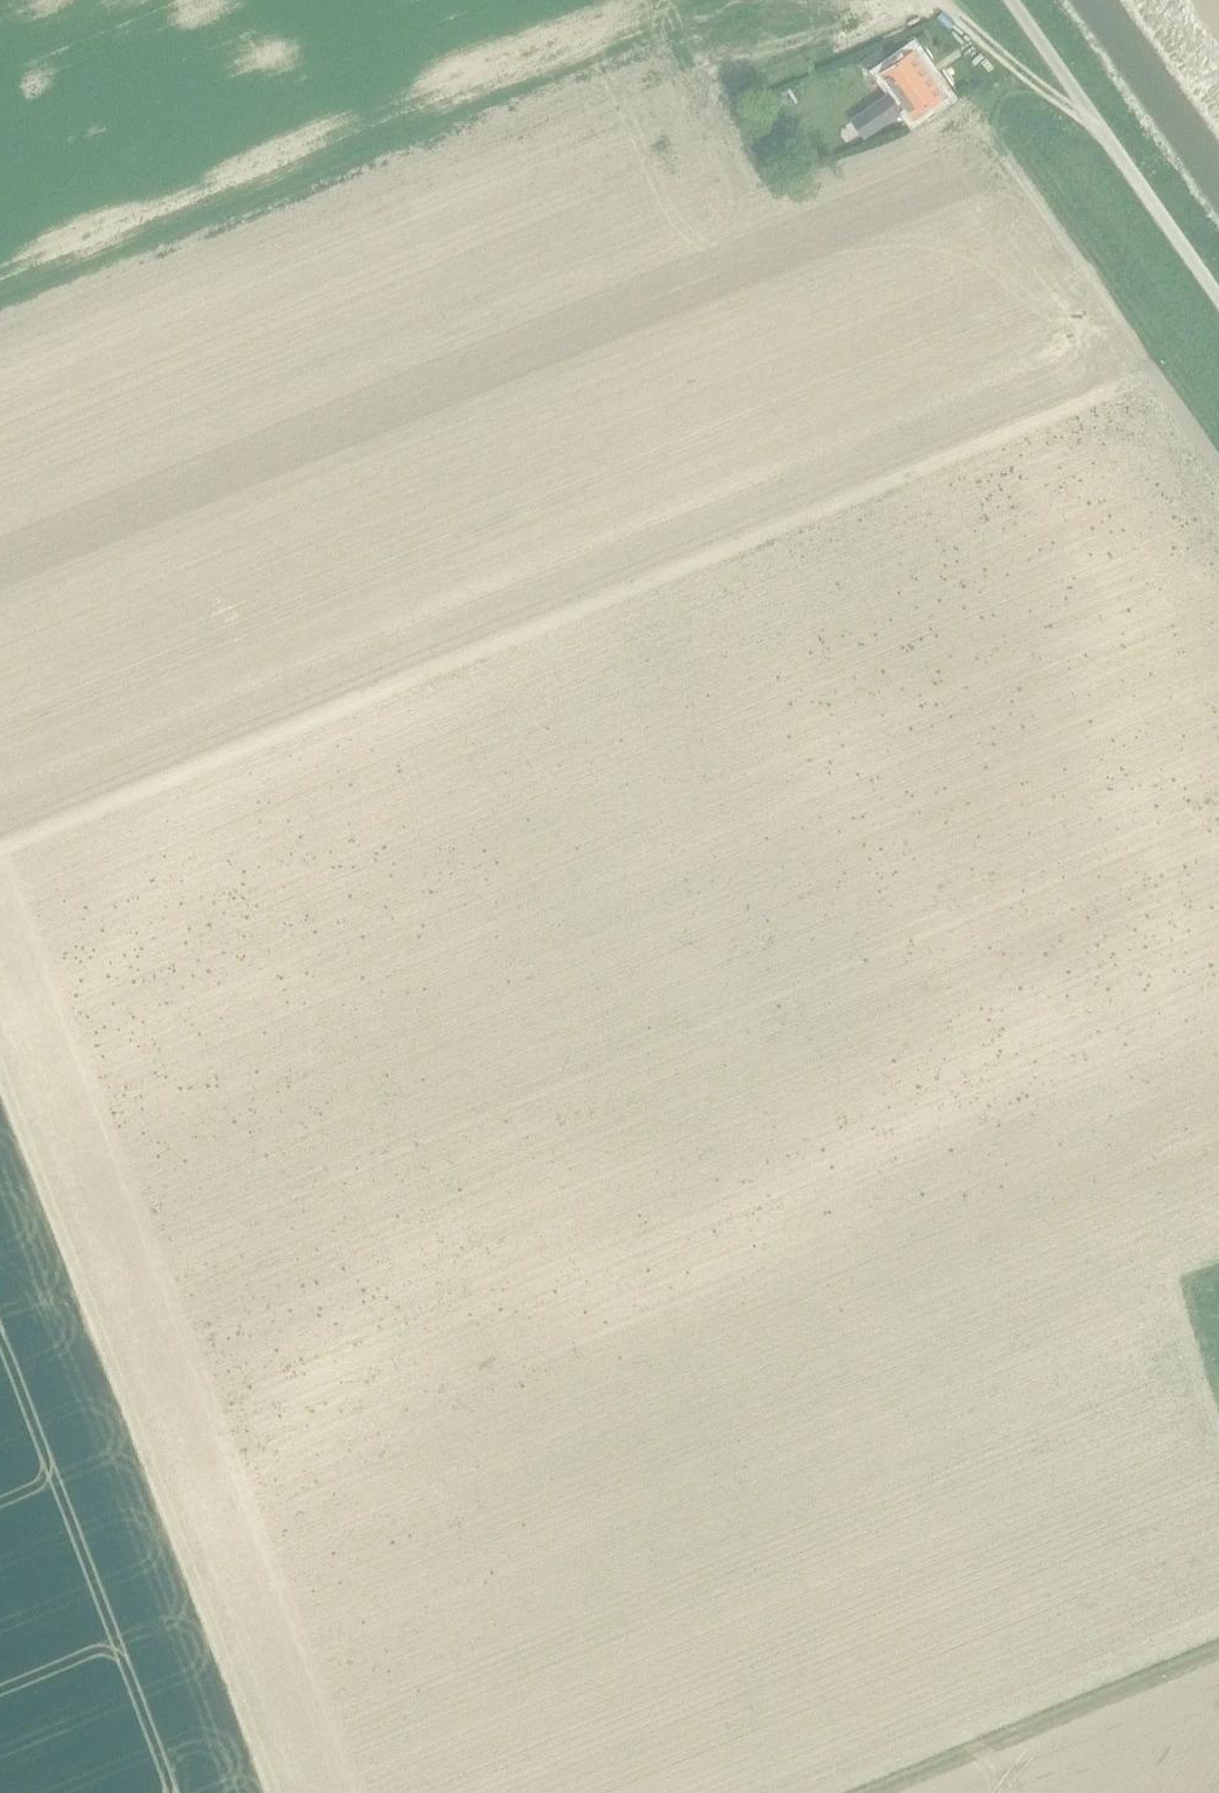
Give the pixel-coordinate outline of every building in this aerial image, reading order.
[(880,46),(861,59),(871,73),(890,60),(880,46)] [(912,50),(880,73),(897,97),(909,88),(929,74),(912,50)] [(909,88),(897,97),(914,119),(945,96),(929,74),(909,88)] [(889,90),(854,116),(867,135),(903,109),(889,90)]
